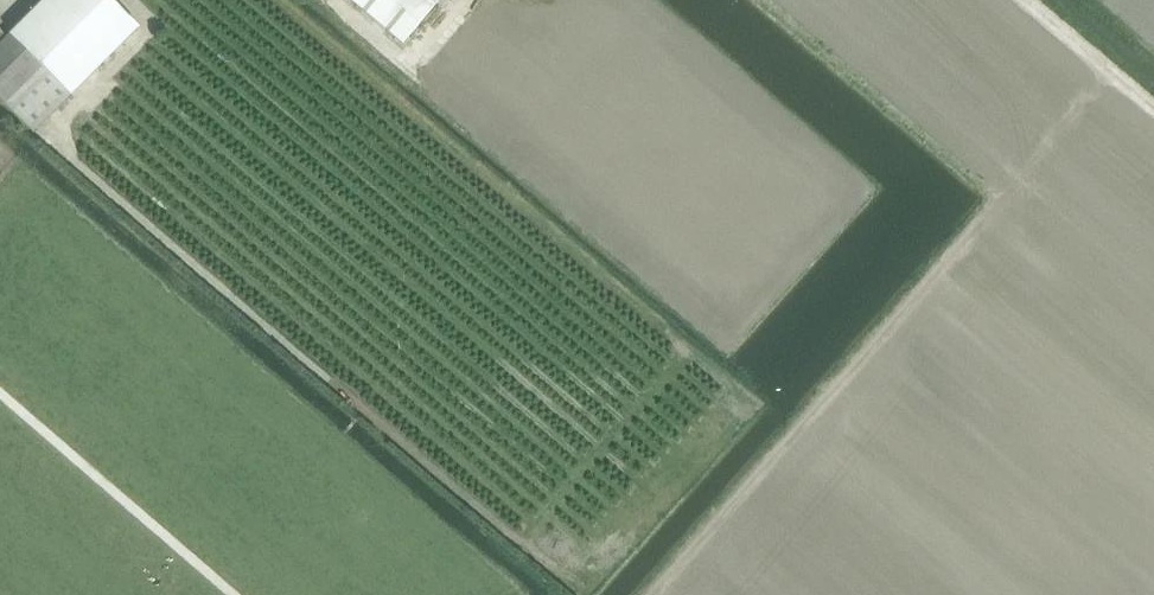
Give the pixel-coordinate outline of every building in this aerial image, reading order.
[(141,27),(113,0),(46,0),(21,25),(11,36),(6,40),(0,31),(0,98),(3,101),(33,133),(141,27)] [(403,46),(441,0),(349,0),(403,46)]
